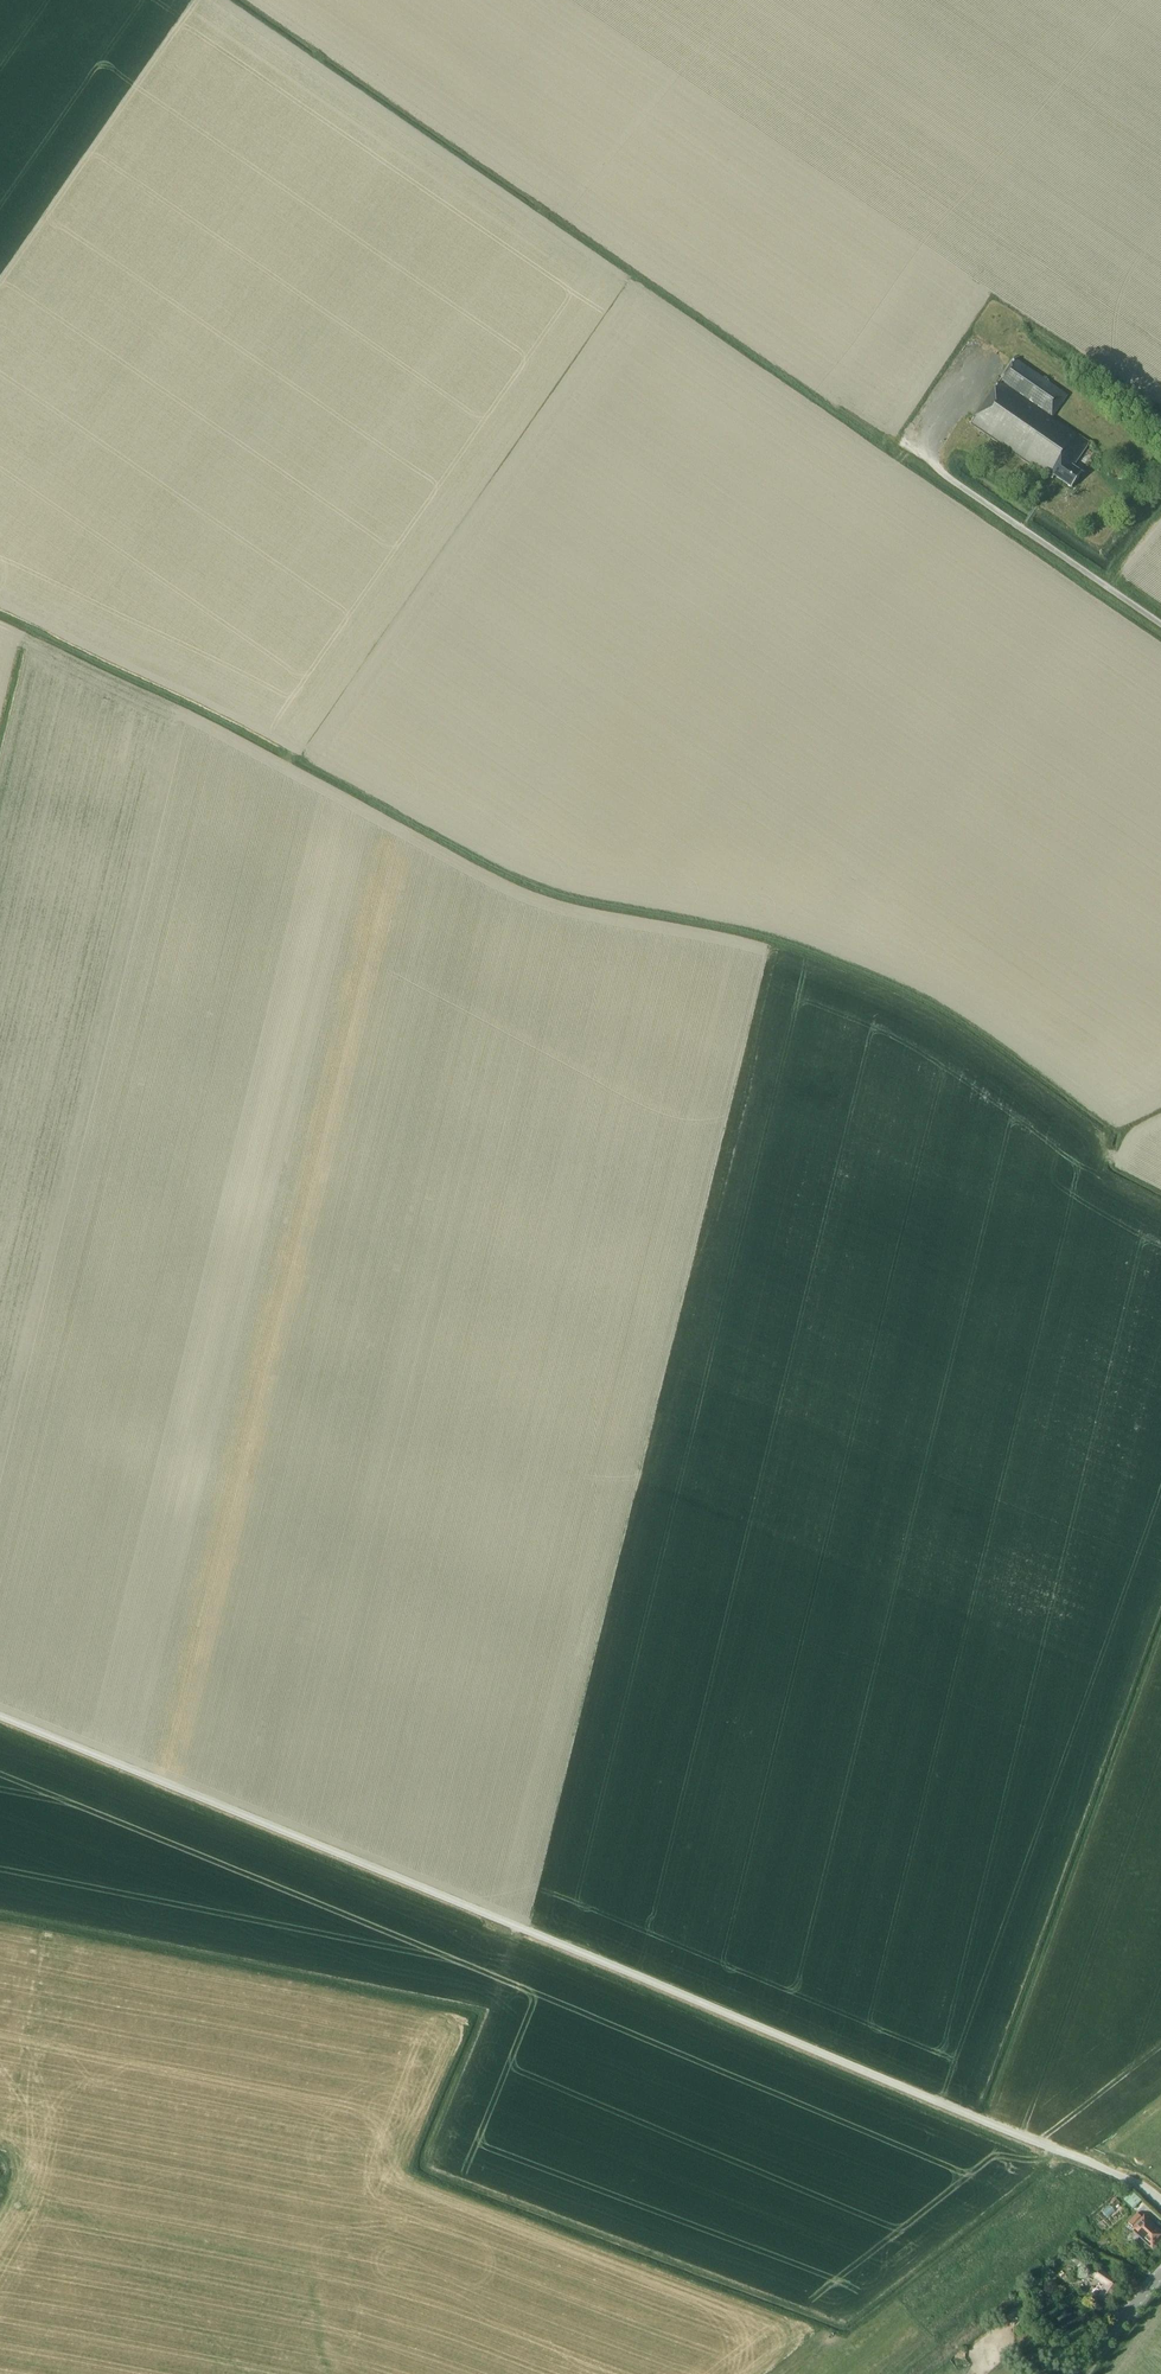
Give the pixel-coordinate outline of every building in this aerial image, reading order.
[(1073,466),(1089,442),(1052,417),(1067,395),(1015,360),(971,425),(1043,473),(1044,472),(1052,478),(1054,476),(1071,488),(1082,472),(1073,466)] [(1160,2238),(1160,2232),(1155,2227),(1155,2226),(1150,2221),(1148,2223),(1137,2213),(1128,2222),(1135,2228),(1133,2230),(1144,2241),(1145,2240),(1152,2247),(1160,2238)] [(1070,2259),(1094,2276),(1099,2269),(1074,2253),(1070,2259)] [(1092,2293),(1107,2303),(1120,2284),(1099,2270),(1095,2277),(1100,2281),(1092,2293)] [(1039,2288),(1024,2300),(1030,2308),(1046,2296),(1039,2288)] [(1027,2313),(1024,2309),(1017,2314),(1021,2318),(1027,2313)] [(1017,2315),(1011,2320),(1014,2324),(1020,2318),(1017,2315)]
